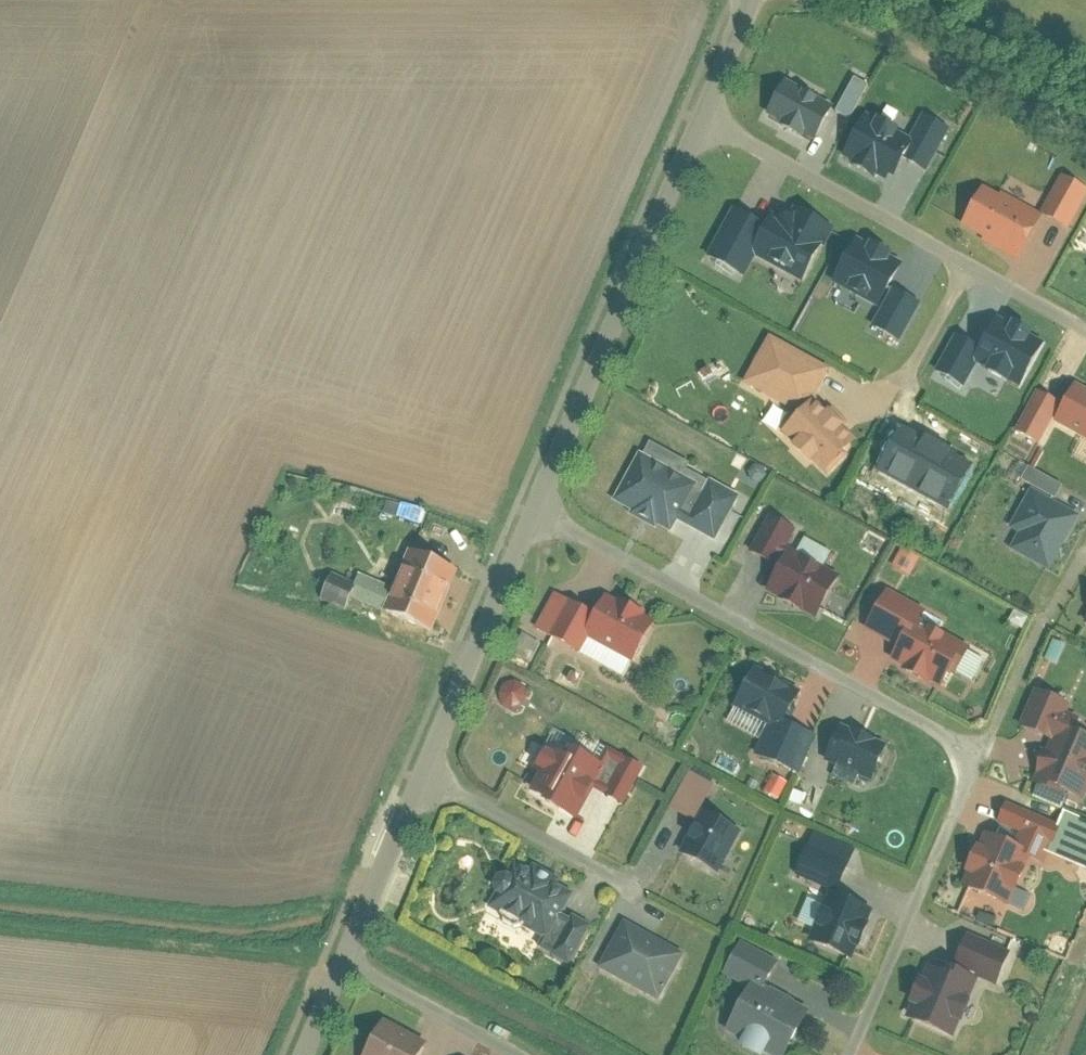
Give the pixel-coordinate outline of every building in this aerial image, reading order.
[(855,122),(871,86),(855,80),(840,116),(855,122)] [(836,111),(782,81),(762,117),(816,147),(836,111)] [(862,121),(841,161),(891,187),(893,183),(898,186),(907,168),(930,180),(953,136),(924,121),(911,146),(903,142),(907,134),(886,123),(881,131),(862,121)] [(1077,229),(1085,212),(1085,184),(1068,174),(1047,212),(1077,229)] [(987,188),(962,229),(1018,263),(1043,223),(987,188)] [(738,206),(713,255),(743,271),(769,222),(738,206)] [(774,220),(753,258),(805,287),(826,249),(822,247),(831,231),(800,214),(791,230),(774,220)] [(910,266),(856,239),(829,291),(884,319),(910,266)] [(957,337),(933,374),(961,392),(978,365),(1016,389),(1042,348),(999,321),(980,351),(957,337)] [(836,368),(774,333),(748,378),(811,413),(836,368)] [(1078,387),(1057,427),(1085,442),(1085,391),(1078,387)] [(1060,406),(1036,392),(1013,433),(1036,447),(1060,406)] [(829,398),(790,433),(829,477),(868,442),(829,398)] [(974,466),(903,427),(877,475),(948,514),(974,466)] [(646,452),(620,500),(639,510),(636,514),(664,530),(667,525),(679,531),(685,519),(723,539),(747,496),(694,467),(704,450),(687,441),(681,452),(658,440),(650,454),(646,452)] [(1016,532),(1007,549),(1053,574),(1084,517),(1052,499),(1061,482),(1027,463),(1017,482),(1029,488),(1007,527),(1016,532)] [(801,534),(773,519),(752,561),(778,574),(767,596),(821,624),(843,580),(828,572),(835,558),(808,544),(801,557),(791,552),(801,534)] [(893,543),(885,563),(894,566),(902,547),(893,543)] [(908,546),(896,567),(915,576),(926,556),(908,546)] [(457,571),(409,552),(387,610),(434,629),(457,571)] [(362,575),(357,584),(336,574),(324,598),(351,611),(356,600),(383,612),(393,589),(362,575)] [(895,588),(872,629),(905,647),(898,660),(951,689),(961,671),(981,682),(993,659),(930,624),(937,611),(895,588)] [(550,592),(530,632),(576,656),(584,640),(633,665),(655,621),(605,596),(595,615),(550,592)] [(757,664),(738,704),(750,710),(741,727),(765,739),(759,753),(804,774),(823,734),(812,729),(819,714),(804,706),(811,690),(757,664)] [(515,679),(498,700),(517,715),(534,695),(515,679)] [(1041,687),(1025,726),(1058,739),(1040,782),(1085,801),(1085,730),(1072,724),(1080,703),(1041,687)] [(841,724),(824,763),(838,769),(833,779),(854,788),(859,776),(875,783),(892,746),(841,724)] [(540,779),(531,794),(581,823),(598,794),(623,808),(646,770),(611,749),(609,754),(596,747),(598,744),(581,734),(575,744),(557,733),(532,774),(540,779)] [(693,771),(674,807),(702,821),(685,854),(728,877),(752,830),(708,808),(720,784),(693,771)] [(767,790),(785,800),(794,782),(776,773),(767,790)] [(798,787),(793,801),(807,806),(812,791),(798,787)] [(968,886),(1019,908),(1039,862),(1052,867),(1058,854),(1085,866),(1085,816),(1073,811),(1067,824),(1016,802),(1002,835),(992,831),(968,886)] [(833,888),(811,942),(855,959),(861,944),(868,947),(878,922),(873,921),(878,908),(841,893),(854,861),(808,842),(796,873),(833,888)] [(521,860),(495,908),(513,917),(516,912),(536,922),(533,928),(552,939),(547,948),(578,965),(600,925),(580,914),(577,920),(570,915),(582,893),(566,884),(569,879),(537,862),(534,867),(521,860)] [(633,920),(606,967),(632,981),(626,991),(645,1001),(650,992),(666,1001),(693,953),(633,920)] [(939,954),(913,1021),(961,1040),(985,978),(1008,987),(1021,952),(972,933),(961,962),(939,954)] [(717,976),(742,990),(721,1027),(769,1054),(786,1054),(811,1012),(766,987),(779,964),(738,940),(717,976)] [(368,1054),(428,1054),(436,1042),(389,1017),(368,1054)]
